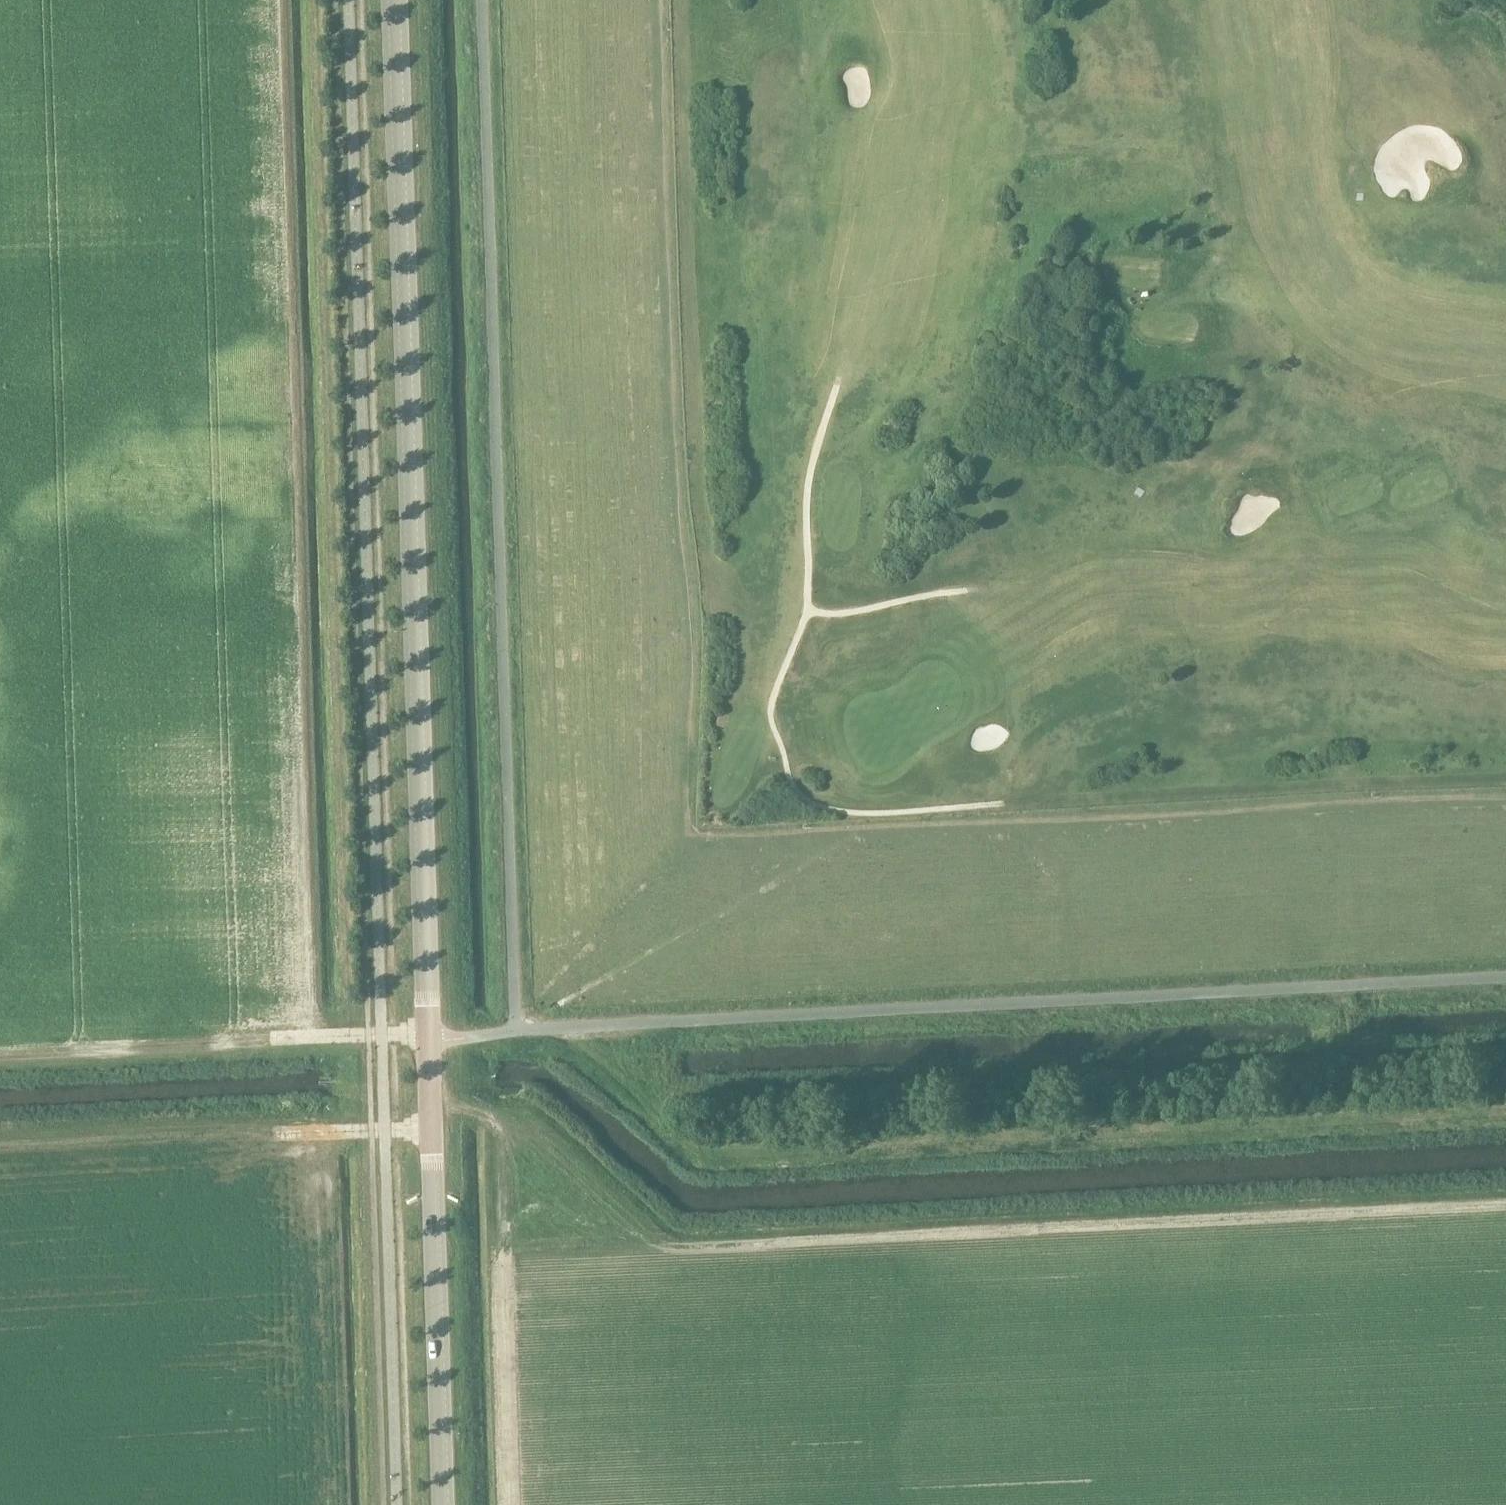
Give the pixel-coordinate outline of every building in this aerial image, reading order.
[(629,1044),(640,1042),(637,1026),(626,1027),(629,1044)]
